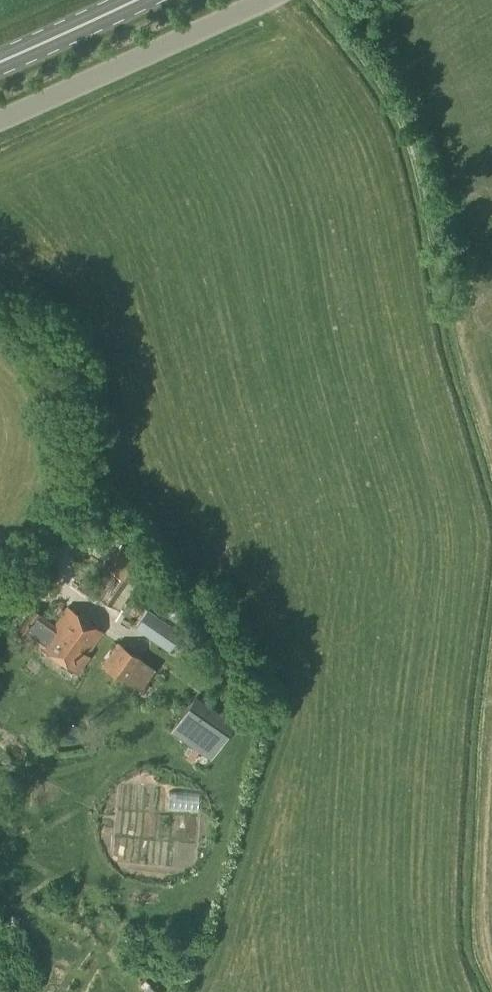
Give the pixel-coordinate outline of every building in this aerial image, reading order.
[(120,610),(151,565),(123,544),(91,591),(120,610)] [(27,636),(41,646),(40,646),(78,673),(90,657),(87,654),(103,632),(68,607),(55,626),(41,616),(42,615),(32,608),(14,633),(24,640),(27,636)] [(169,651),(181,632),(145,608),(133,627),(169,651)] [(117,643),(102,665),(126,683),(140,692),(156,669),(142,660),(142,659),(117,643)] [(210,757),(234,723),(194,695),(170,730),(210,757)] [(191,762),(199,751),(194,747),(186,758),(191,762)]
